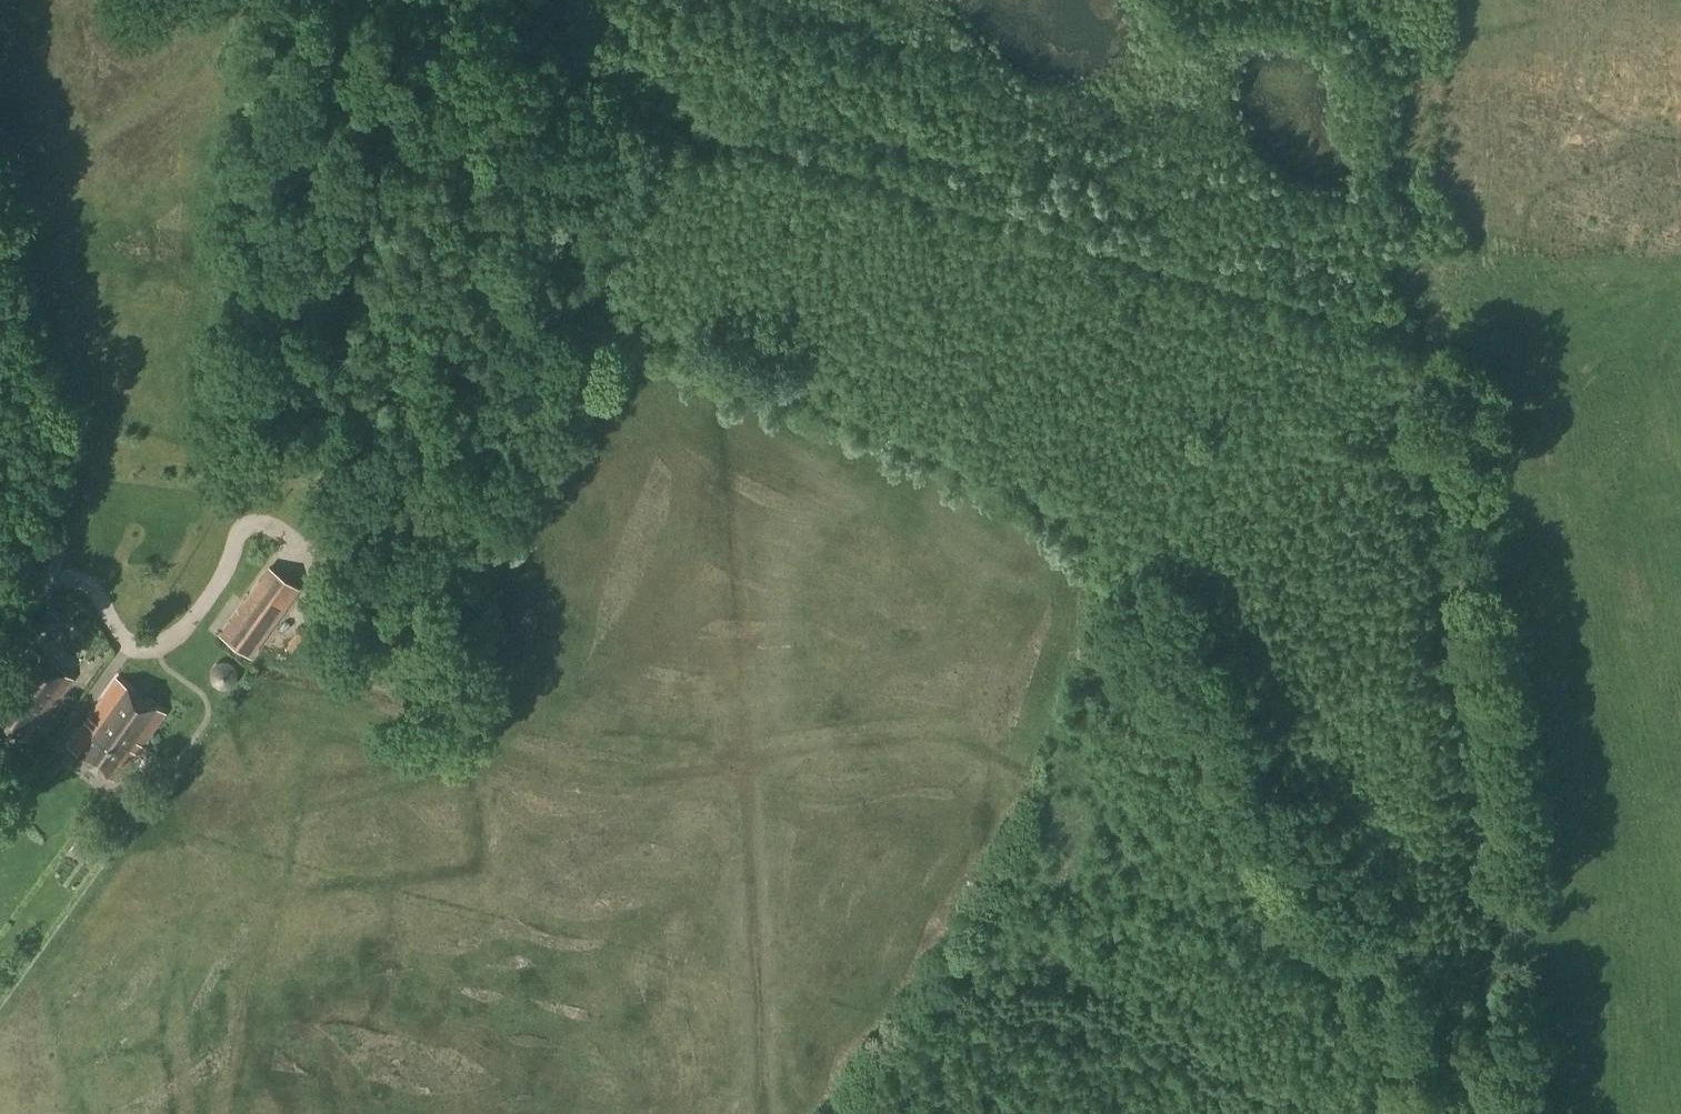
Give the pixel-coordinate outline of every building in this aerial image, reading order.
[(249,657),(299,588),(268,566),(218,634),(249,657)] [(70,680),(27,649),(0,687),(0,724),(23,740),(35,724),(38,725),(70,680)] [(242,695),(246,673),(229,670),(225,692),(242,695)] [(114,781),(162,713),(114,679),(66,747),(114,781)]
